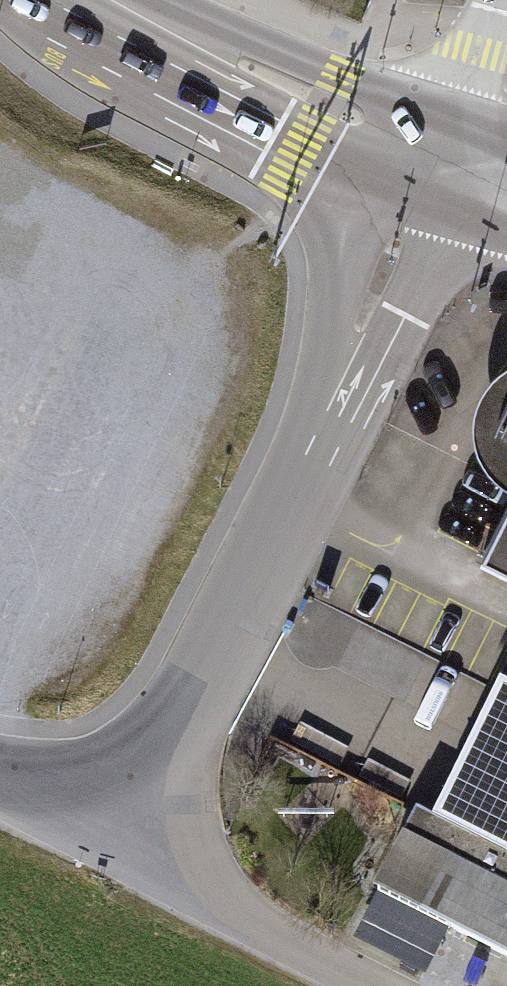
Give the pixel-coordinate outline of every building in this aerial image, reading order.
[(495,393),(481,414),(476,437),(481,460),(486,481),(506,494),(506,384),(495,393)] [(484,576),(506,587),(506,530),(484,576)] [(505,709),(439,839),(421,830),(376,917),(506,984),(506,710),(505,709)]
